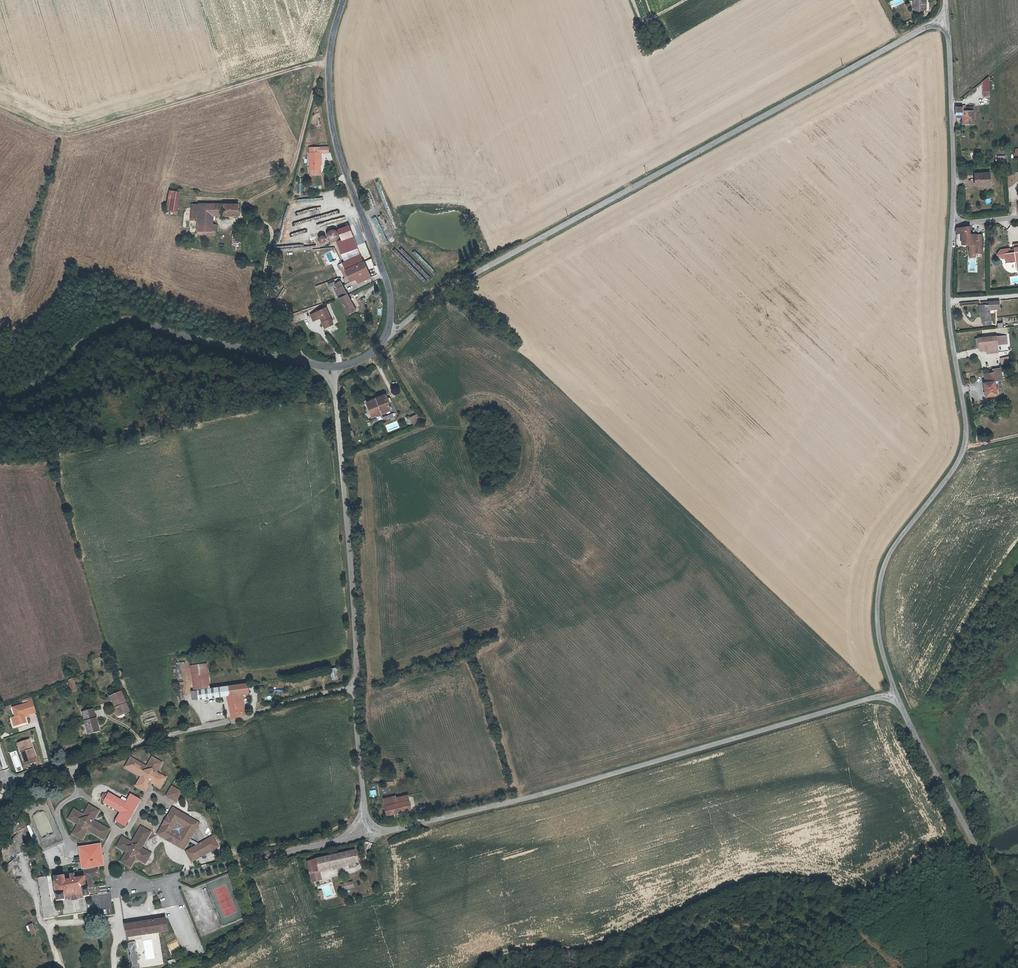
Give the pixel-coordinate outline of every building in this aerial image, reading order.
[(967,113),(967,120),(978,120),(977,102),(958,103),(958,113),(967,113)] [(327,155),(327,149),(316,150),(317,172),(327,172),(328,172),(327,159),(329,159),(328,155),(327,155)] [(992,182),(991,169),(978,170),(978,182),(992,182)] [(183,195),(172,193),(170,212),(181,213),(183,195)] [(241,204),(202,205),(201,222),(201,235),(199,234),(199,236),(219,235),(218,232),(216,232),(216,217),(241,216),(241,204)] [(979,239),(979,229),(974,230),(974,229),(973,222),(960,223),(960,230),(964,230),(966,240),(975,239),(979,239)] [(338,243),(345,263),(363,255),(356,233),(354,226),(352,227),(349,228),(339,231),(343,241),(343,242),(338,243)] [(333,242),(334,242),(335,242),(337,242),(339,240),(340,239),(340,238),(340,237),(340,236),(339,235),(339,234),(339,233),(338,233),(337,232),(336,232),(335,232),(334,232),(333,232),(332,232),(331,233),(330,233),(330,234),(329,235),(329,237),(329,238),(330,238),(330,239),(330,240),(331,240),(331,241),(332,242),(333,242)] [(321,244),(322,245),(323,245),(324,245),(325,245),(326,245),(326,244),(327,243),(327,242),(328,241),(328,240),(328,239),(327,238),(326,237),(325,237),(324,237),(323,236),(323,237),(322,237),(321,237),(320,238),(320,239),(319,240),(319,241),(320,242),(320,243),(320,244),(321,244)] [(1017,245),(1017,247),(1014,248),(1013,245),(1013,244),(1003,245),(1001,249),(1004,248),(1005,254),(1010,253),(1011,258),(1017,257),(1017,240),(1016,241),(1017,245)] [(346,272),(341,275),(346,286),(351,284),(357,282),(359,285),(373,279),(367,263),(346,272)] [(346,290),(337,293),(340,301),(349,297),(346,290)] [(990,301),(982,302),(982,309),(984,318),(985,318),(986,322),(992,321),(991,317),(993,317),(992,303),(994,303),(994,305),(1001,304),(1001,296),(990,297),(990,301)] [(348,319),(357,315),(349,297),(340,301),(348,319)] [(301,303),(303,310),(314,307),(312,299),(301,303)] [(327,334),(335,330),(335,329),(328,314),(312,321),(315,327),(322,323),(327,333),(326,333),(327,334)] [(989,342),(989,346),(990,351),(1002,349),(1001,340),(1010,338),(1009,329),(981,333),(982,342),(989,342)] [(994,365),(996,376),(1004,374),(1002,363),(994,365)] [(985,369),(987,378),(996,376),(994,368),(985,369)] [(999,390),(996,376),(986,378),(989,392),(999,390)] [(394,409),(391,402),(388,398),(387,395),(370,402),(376,417),(394,409)] [(208,662),(193,666),(198,690),(213,687),(208,662)] [(76,677),(70,679),(72,684),(67,686),(69,692),(79,689),(76,677)] [(203,701),(233,694),(236,694),(238,714),(248,712),(248,708),(244,708),(243,702),(247,701),(246,691),(252,690),(250,680),(202,690),(203,701)] [(114,694),(121,714),(134,710),(126,690),(114,694)] [(30,700),(28,701),(13,706),(16,715),(12,716),(15,724),(19,723),(28,720),(26,714),(25,712),(30,711),(38,708),(33,694),(28,696),(30,700)] [(101,729),(95,707),(84,710),(90,733),(101,729)] [(39,763),(30,740),(19,745),(28,768),(39,763)] [(16,751),(11,752),(15,770),(20,769),(16,751)] [(127,767),(142,776),(136,786),(145,792),(151,782),(160,787),(165,778),(156,772),(161,764),(153,758),(148,767),(133,758),(127,767)] [(182,793),(174,787),(169,796),(177,802),(182,793)] [(117,822),(126,827),(127,825),(142,799),(133,794),(128,803),(111,793),(110,795),(106,803),(123,812),(117,822)] [(414,807),(413,798),(396,801),(395,795),(387,796),(390,811),(414,807)] [(74,834),(82,839),(88,829),(95,834),(103,839),(109,830),(106,828),(94,821),(99,811),(90,806),(85,815),(75,809),(72,814),(69,818),(75,822),(79,825),(77,828),(74,834)] [(183,849),(198,824),(174,808),(158,833),(183,849)] [(132,843),(124,839),(119,848),(127,852),(121,862),(130,867),(135,858),(145,863),(151,853),(141,848),(150,832),(142,827),(132,843)] [(218,848),(213,839),(188,851),(192,860),(218,848)] [(106,867),(102,844),(79,847),(83,871),(93,869),(94,878),(101,876),(99,868),(106,867)] [(360,852),(359,848),(320,857),(320,858),(322,869),(322,870),(362,860),(360,854),(360,852)] [(320,858),(311,860),(314,871),(322,869),(320,858)] [(322,870),(322,869),(314,871),(316,880),(324,879),(322,870)] [(71,881),(66,882),(65,877),(55,879),(56,884),(55,885),(59,903),(69,901),(69,900),(87,896),(87,898),(92,897),(90,889),(88,878),(79,880),(78,874),(71,876),(71,881)] [(48,877),(38,879),(45,919),(55,917),(48,877)] [(166,917),(128,923),(129,936),(168,929),(166,917)] [(172,955),(182,951),(177,940),(167,944),(172,955)] [(132,961),(134,962),(135,965),(133,966),(133,967),(142,967),(141,966),(140,965),(139,961),(140,960),(139,954),(138,953),(137,949),(138,948),(138,943),(137,941),(131,942),(130,944),(130,949),(132,949),(133,953),(131,955),(132,961)]
